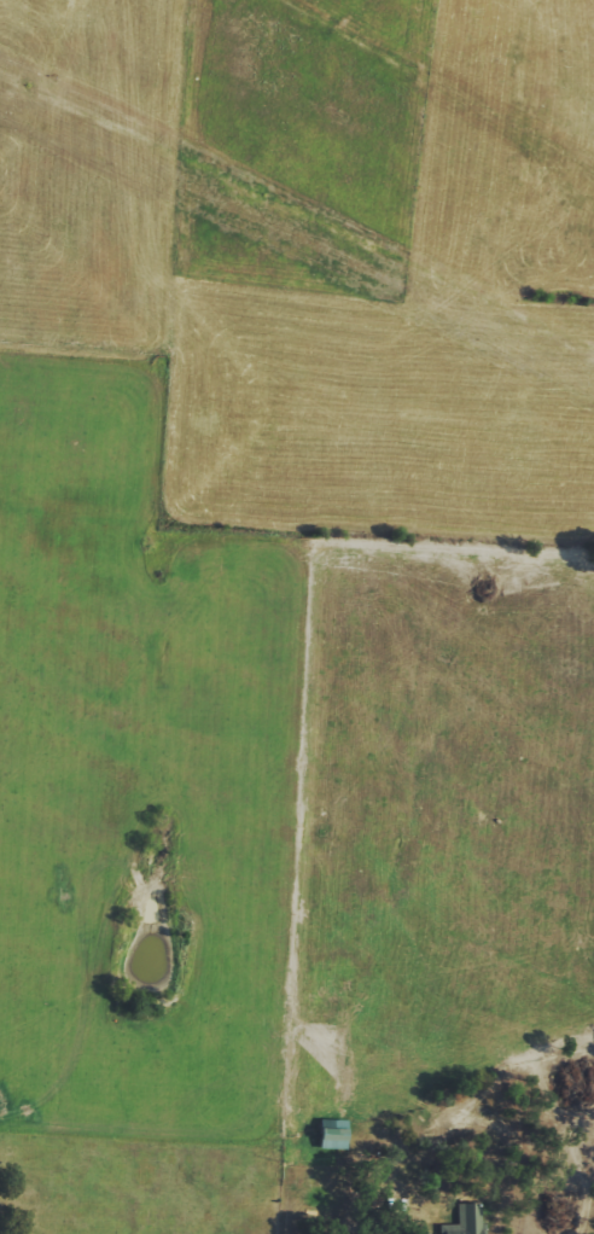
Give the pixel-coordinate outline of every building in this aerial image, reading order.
[(316,1148),(343,1148),(343,1120),(316,1119),(316,1148)]
